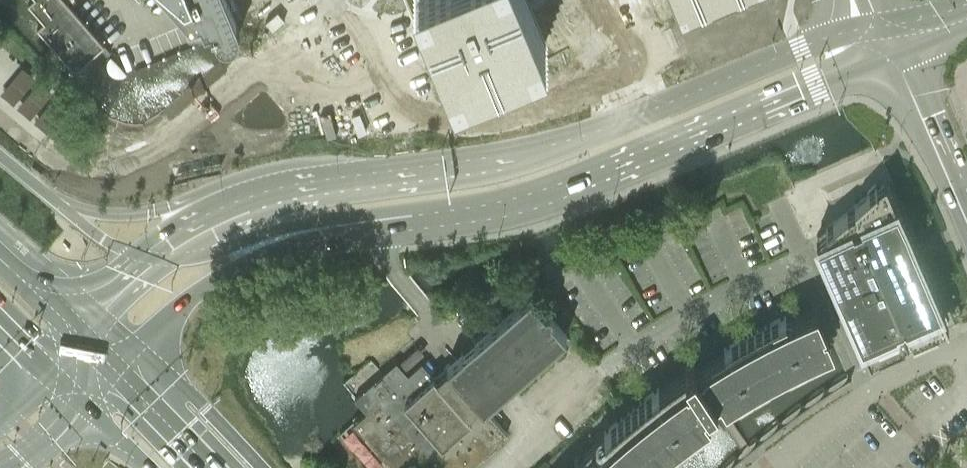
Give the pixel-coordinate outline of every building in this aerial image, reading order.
[(73,62),(74,63),(75,64),(76,64),(77,64),(78,64),(79,64),(81,63),(105,42),(69,0),(30,0),(46,18),(40,24),(73,62)] [(191,21),(201,17),(205,26),(211,24),(217,36),(218,37),(220,40),(225,41),(229,41),(233,40),(235,37),(238,34),(238,29),(238,24),(228,0),(173,0),(191,21)] [(437,74),(441,84),(546,41),(541,29),(529,0),(407,0),(437,74)] [(905,247),(911,239),(885,179),(854,203),(855,205),(856,206),(847,210),(847,209),(816,234),(856,326),(869,320),(882,350),(947,321),(920,260),(910,260),(905,247)] [(529,290),(474,339),(510,381),(566,332),(550,314),(551,314),(551,313),(551,312),(552,312),(552,311),(552,310),(552,309),(551,309),(551,308),(550,307),(549,307),(549,306),(548,306),(547,306),(546,306),(545,306),(545,307),(544,307),(529,290)] [(829,344),(813,307),(788,319),(785,313),(756,328),(739,338),(724,347),(727,352),(700,369),(694,361),(685,367),(688,372),(662,391),(658,386),(632,406),(609,426),(604,430),(608,435),(587,454),(601,467),(646,467),(658,458),(653,453),(670,439),(674,444),(688,434),(703,423),(699,417),(709,410),(705,404),(720,393),(725,400),(735,393),(739,399),(753,390),(769,381),(766,375),(785,364),(789,370),(821,355),(818,349),(829,344)] [(354,421),(396,467),(411,467),(416,463),(420,467),(465,467),(507,431),(484,404),(499,391),(495,386),(494,387),(462,349),(434,374),(421,360),(408,371),(397,359),(355,395),(367,409),(354,421)] [(582,459),(573,467),(591,467),(582,459)]
